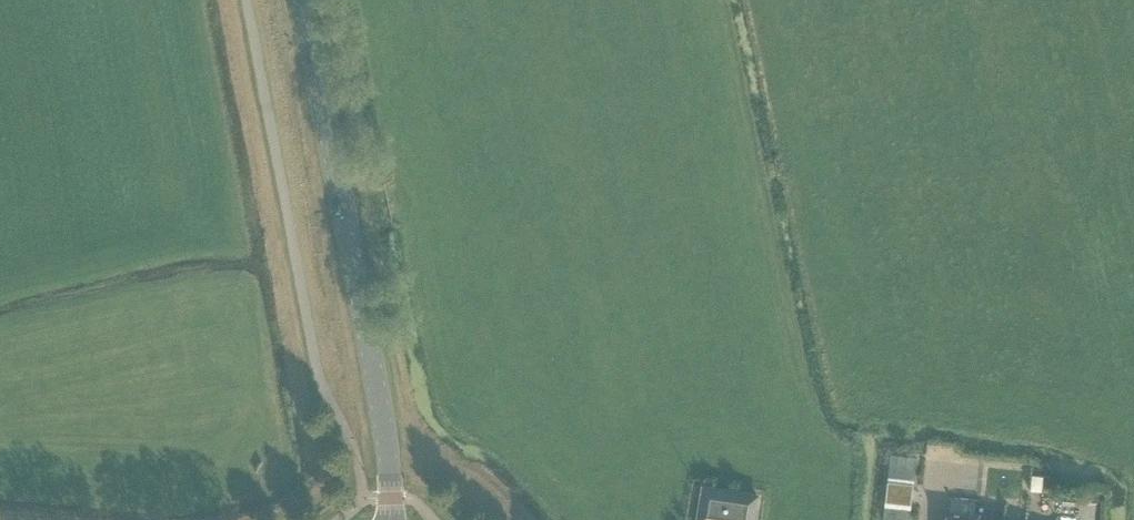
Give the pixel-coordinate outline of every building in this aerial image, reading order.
[(1033,475),(1031,491),(1042,492),(1044,477),(1033,475)] [(885,519),(913,519),(916,487),(888,485),(885,519)] [(757,496),(704,488),(699,519),(754,519),(757,496)]
